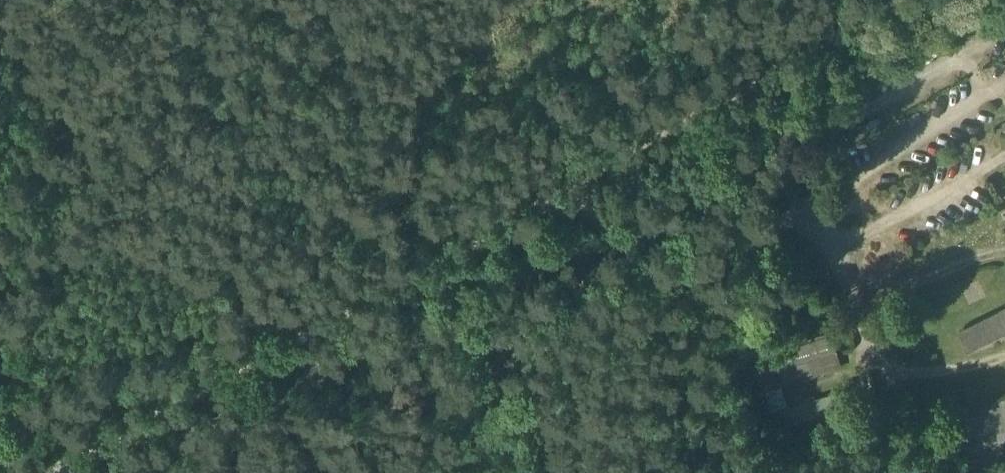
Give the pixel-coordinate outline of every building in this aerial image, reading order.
[(1004,332),(1004,310),(996,315),(1004,332)] [(963,332),(971,349),(1004,332),(996,315),(963,332)]
